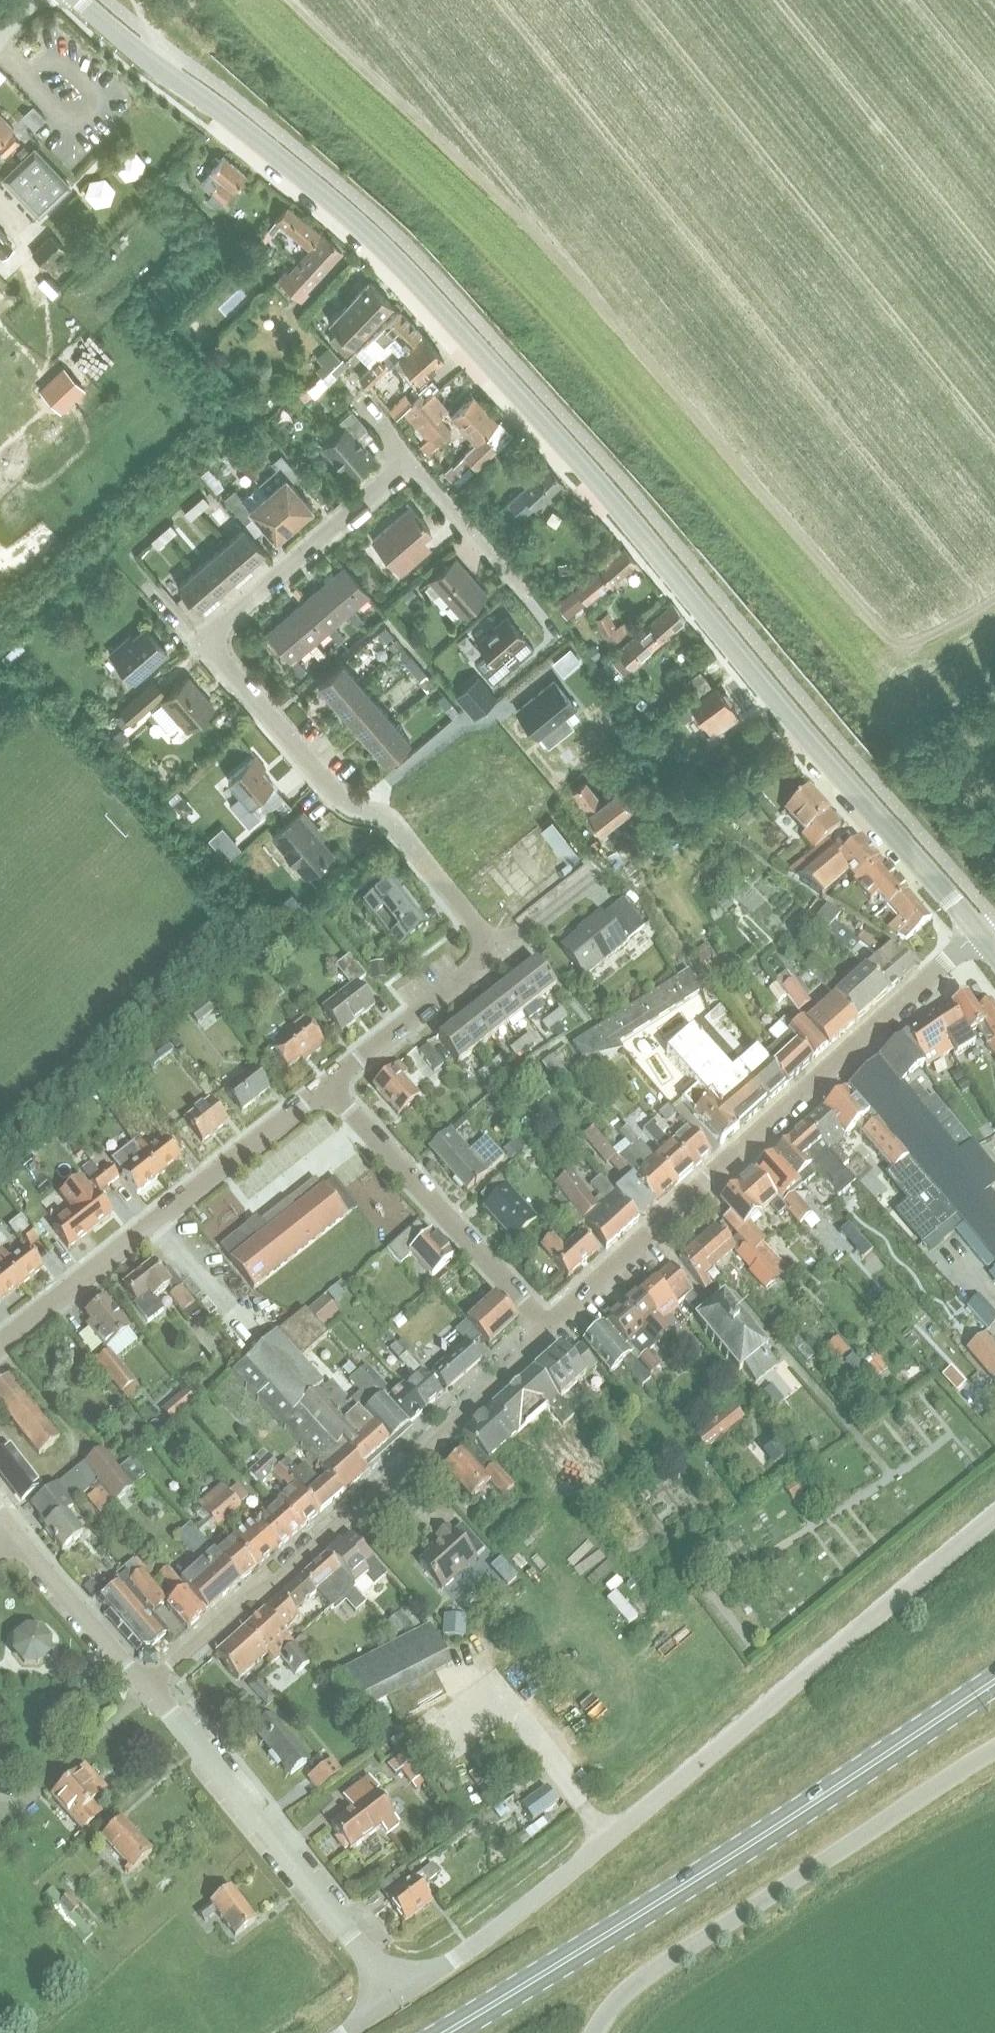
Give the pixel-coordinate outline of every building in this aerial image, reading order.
[(17,139),(9,130),(13,126),(0,113),(0,156),(17,139)] [(34,148),(3,177),(7,181),(12,176),(23,187),(17,192),(24,199),(29,194),(40,205),(34,210),(38,214),(69,185),(34,148)] [(209,170),(200,182),(209,190),(217,181),(229,192),(244,174),(222,155),(218,160),(214,157),(210,161),(214,164),(209,170)] [(221,200),(229,192),(217,181),(209,190),(221,200)] [(287,204),(266,229),(270,233),(279,223),(307,246),(319,232),(287,204)] [(50,233),(31,251),(46,267),(65,249),(50,233)] [(288,281),(299,292),(339,250),(323,235),(288,272),(285,269),(277,277),(285,284),(288,281)] [(351,343),(391,304),(367,280),(327,319),(337,330),(328,338),(345,356),(355,346),(351,343)] [(369,366),(358,376),(365,385),(366,386),(378,375),(379,377),(398,358),(407,350),(404,347),(419,332),(397,310),(372,334),(363,343),(373,353),(365,362),(369,366)] [(407,350),(398,358),(402,362),(398,365),(407,374),(410,372),(418,380),(443,359),(423,336),(407,350)] [(320,362),(314,367),(321,375),(340,358),(329,344),(315,356),(320,362)] [(340,359),(329,368),(335,376),(347,366),(340,359)] [(63,368),(40,390),(59,410),(83,388),(63,368)] [(321,375),(320,376),(326,384),(335,376),(329,368),(321,375)] [(320,376),(307,387),(312,392),(314,394),(326,384),(320,376)] [(306,385),(298,391),(305,399),(312,392),(307,387),(306,385)] [(297,392),(289,398),(293,404),(299,404),(304,400),(297,392)] [(402,393),(387,407),(395,416),(402,410),(411,403),(402,393)] [(450,431),(439,418),(447,411),(432,393),(424,400),(419,395),(411,403),(402,410),(426,438),(429,435),(436,443),(450,431)] [(470,444),(496,421),(473,395),(450,415),(472,438),(468,442),(470,444)] [(348,476),(371,456),(355,437),(367,427),(351,409),(338,420),(344,427),(322,446),(348,476)] [(260,429),(251,438),(256,444),(266,435),(260,429)] [(442,471),(451,481),(472,462),(475,465),(495,447),(484,434),(442,471)] [(276,468),(260,482),(297,526),(306,518),(303,514),(311,507),(290,482),(299,474),(280,453),(271,462),(276,468)] [(533,508),(561,483),(548,468),(501,508),(510,518),(513,516),(517,520),(532,506),(533,508)] [(297,526),(260,482),(258,483),(241,498),(233,489),(223,497),(245,522),(254,514),(275,538),(283,531),(287,534),(297,526)] [(202,495),(193,503),(199,511),(208,502),(202,495)] [(193,503),(183,511),(189,519),(199,511),(193,503)] [(417,541),(430,530),(423,522),(424,522),(410,506),(372,539),(382,551),(386,548),(395,558),(391,562),(401,573),(426,551),(417,541)] [(169,523),(160,532),(166,539),(176,530),(169,523)] [(227,541),(248,564),(265,550),(245,526),(227,541)] [(160,532),(150,540),(157,547),(166,539),(160,532)] [(227,541),(211,555),(231,578),(248,564),(227,541)] [(596,568),(607,582),(608,583),(634,561),(623,547),(596,568)] [(211,555),(194,569),(215,592),(231,578),(211,555)] [(461,615),(486,593),(472,577),(471,578),(464,569),(465,568),(455,557),(429,579),(461,615)] [(567,560),(558,561),(559,571),(568,569),(567,560)] [(349,612),(347,613),(357,625),(363,620),(353,608),(368,595),(343,566),(324,583),(349,612)] [(607,582),(596,568),(553,603),(565,616),(607,582)] [(215,592),(194,569),(177,583),(197,607),(215,592)] [(330,628),(328,630),(337,642),(343,637),(333,625),(347,613),(349,612),(324,583),(305,599),(330,628)] [(411,585),(402,593),(409,601),(418,593),(411,585)] [(311,644),(308,647),(318,659),(324,653),(314,642),(328,630),(330,628),(305,599),(286,616),(311,644)] [(671,604),(640,630),(653,645),(684,619),(671,604)] [(594,618),(608,645),(620,636),(630,627),(624,621),(614,626),(607,611),(594,618)] [(295,658),(308,647),(311,644),(286,616),(266,632),(290,660),(288,662),(299,674),(305,669),(295,658)] [(485,652),(474,662),(493,683),(533,648),(524,637),(506,616),(476,642),(485,652)] [(385,640),(392,634),(384,625),(377,632),(385,640)] [(166,653),(144,627),(132,638),(129,635),(109,653),(134,681),(166,653)] [(653,645),(640,630),(609,657),(622,672),(653,645)] [(396,637),(387,644),(393,650),(401,643),(396,637)] [(18,641),(0,657),(6,664),(24,648),(18,641)] [(594,642),(586,648),(593,659),(601,653),(594,642)] [(563,673),(579,659),(569,647),(552,661),(563,673)] [(411,670),(418,664),(410,655),(403,661),(411,670)] [(609,658),(597,667),(603,674),(615,664),(609,658)] [(334,703),(359,682),(342,662),(317,684),(334,703)] [(418,664),(411,670),(419,679),(426,673),(418,664)] [(697,689),(708,682),(700,671),(689,678),(697,689)] [(478,676),(455,696),(474,717),(497,697),(478,676)] [(163,701),(152,710),(168,728),(178,719),(187,729),(213,706),(187,677),(161,699),(163,701)] [(136,716),(165,691),(156,680),(127,705),(136,716)] [(553,680),(516,710),(537,736),(538,735),(564,714),(574,705),(553,680)] [(359,682),(334,703),(350,722),(375,700),(359,682)] [(717,731),(737,716),(729,705),(715,684),(676,712),(682,721),(691,714),(689,711),(693,708),(703,723),(708,719),(717,731)] [(444,708),(451,702),(443,692),(436,698),(444,708)] [(375,700),(350,722),(366,741),(392,719),(375,700)] [(409,739),(392,719),(366,741),(383,761),(409,739)] [(927,748),(917,756),(926,768),(937,759),(927,748)] [(255,755),(227,779),(239,794),(228,803),(248,826),(259,816),(249,805),(273,785),(261,771),(265,767),(255,755)] [(600,830),(631,805),(617,788),(601,801),(586,781),(573,792),(589,812),(586,813),(600,830)] [(814,850),(825,840),(840,826),(807,791),(784,811),(804,833),(801,836),(814,850)] [(283,797),(274,804),(281,812),(290,804),(283,797)] [(748,805),(738,815),(748,824),(758,814),(748,805)] [(302,809),(272,835),(305,874),(332,852),(311,828),(315,824),(302,809)] [(551,820),(540,828),(573,869),(583,861),(551,820)] [(222,827),(208,838),(224,857),(238,846),(222,827)] [(507,868),(496,877),(515,902),(552,873),(523,835),(497,856),(507,868)] [(826,841),(825,840),(814,850),(786,875),(820,897),(846,874),(853,882),(877,861),(878,860),(859,839),(839,856),(826,841)] [(881,866),(877,861),(853,882),(852,883),(869,902),(875,896),(887,909),(907,894),(883,865),(881,866)] [(397,951),(427,928),(393,884),(363,907),(397,951)] [(292,890),(275,904),(285,917),(302,902),(292,890)] [(630,893),(625,897),(635,905),(639,901),(630,893)] [(907,894),(887,909),(896,920),(886,929),(905,941),(929,922),(907,894)] [(625,945),(644,929),(622,902),(602,918),(601,916),(578,935),(580,938),(562,952),(584,979),(625,946),(625,945)] [(826,907),(813,922),(816,924),(825,932),(832,924),(840,915),(826,907)] [(832,924),(825,932),(844,950),(854,939),(832,924)] [(861,934),(856,940),(854,941),(855,942),(876,959),(898,983),(913,969),(898,951),(890,946),(883,952),(861,934)] [(708,944),(696,951),(702,962),(714,955),(708,944)] [(824,987),(834,977),(814,958),(804,968),(824,987)] [(340,1034),(373,1008),(355,986),(364,979),(348,959),(335,969),(351,988),(321,1011),(340,1034)] [(876,959),(865,968),(888,993),(898,983),(876,959)] [(383,961),(370,963),(372,978),(385,976),(383,961)] [(517,976),(538,1001),(555,988),(535,962),(524,971),(518,964),(512,969),(517,976)] [(888,993),(865,968),(861,965),(847,978),(851,982),(834,997),(856,1022),(888,993)] [(618,1043),(699,991),(687,972),(571,1046),(580,1061),(623,1051),(618,1043)] [(538,1001),(517,976),(507,984),(502,977),(496,981),(502,988),(522,1014),(538,1001)] [(781,990),(796,1010),(798,1012),(809,1003),(793,981),(781,990)] [(767,990),(777,1004),(785,998),(776,984),(767,990)] [(522,1014),(502,988),(491,996),(486,990),(481,994),(485,1000),(506,1026),(522,1014)] [(949,1006),(968,1035),(976,1030),(986,1046),(987,1046),(994,1056),(994,1039),(983,1024),(978,1012),(967,995),(949,1006)] [(845,1010),(834,997),(806,1023),(828,1048),(856,1022),(845,1010)] [(506,1026),(485,1000),(475,1008),(470,1002),(464,1007),(469,1013),(489,1039),(506,1026)] [(978,1012),(983,1024),(994,1039),(994,1007),(990,1001),(978,1012)] [(205,1002),(189,1015),(196,1025),(212,1012),(205,1002)] [(949,1006),(932,1017),(952,1051),(956,1056),(974,1044),(968,1035),(949,1006)] [(717,1007),(702,1021),(737,1060),(744,1054),(717,1024),(725,1016),(717,1007)] [(551,1018),(556,1025),(566,1017),(561,1010),(551,1018)] [(489,1039),(469,1013),(459,1021),(454,1015),(448,1019),(453,1026),(473,1051),(489,1039)] [(293,1033),(270,1051),(286,1071),(298,1061),(301,1065),(323,1047),(302,1021),(297,1014),(285,1024),(290,1030),(293,1033)] [(932,1017),(905,1037),(923,1066),(925,1070),(947,1054),(952,1051),(932,1017)] [(556,1025),(551,1018),(541,1026),(546,1032),(556,1025)] [(803,1019),(792,1030),(784,1021),(780,1024),(788,1033),(813,1062),(828,1048),(806,1023),(803,1019)] [(737,1060),(702,1021),(666,1053),(696,1087),(682,1100),(695,1114),(693,1115),(721,1147),(750,1120),(773,1099),(737,1060)] [(768,1035),(776,1044),(768,1051),(760,1058),(770,1069),(786,1086),(813,1062),(788,1033),(780,1024),(768,1035)] [(473,1051),(453,1026),(443,1034),(438,1028),(432,1033),(456,1064),(473,1051)] [(172,1035),(167,1039),(175,1049),(180,1045),(172,1035)] [(518,1043),(524,1050),(534,1042),(528,1035),(518,1043)] [(847,1087),(905,1156),(955,1216),(962,1225),(954,1231),(986,1269),(994,1262),(994,1264),(994,1201),(988,1193),(994,1187),(994,1172),(933,1097),(928,1100),(909,1077),(923,1066),(905,1037),(894,1045),(847,1087)] [(149,1069),(171,1053),(160,1040),(147,1050),(151,1055),(143,1061),(149,1069)] [(524,1050),(518,1043),(508,1051),(514,1058),(524,1050)] [(433,1074),(443,1066),(427,1046),(418,1053),(433,1074)] [(182,1048),(176,1052),(179,1056),(185,1051),(182,1048)] [(744,1054),(737,1060),(773,1099),(786,1086),(770,1069),(760,1058),(755,1052),(754,1051),(751,1048),(744,1054)] [(571,1081),(551,1057),(541,1065),(561,1089),(571,1081)] [(497,1060),(487,1068),(492,1074),(502,1067),(497,1060)] [(397,1116),(417,1098),(400,1079),(405,1073),(398,1065),(372,1089),(397,1116)] [(492,1074),(487,1068),(476,1076),(481,1082),(492,1074)] [(240,1113),(267,1092),(250,1070),(223,1092),(240,1113)] [(959,1070),(950,1075),(955,1083),(964,1078),(959,1070)] [(542,1078),(532,1086),(541,1099),(552,1091),(542,1078)] [(964,1079),(955,1084),(960,1092),(969,1087),(964,1079)] [(820,1112),(843,1138),(855,1127),(861,1133),(860,1134),(890,1171),(886,1175),(908,1203),(896,1214),(921,1244),(923,1243),(929,1250),(942,1240),(936,1232),(955,1216),(905,1156),(847,1087),(820,1112)] [(200,1144),(226,1123),(209,1102),(183,1122),(200,1144)] [(843,1138),(820,1112),(803,1126),(841,1169),(842,1168),(848,1163),(833,1147),(843,1138)] [(62,1114),(55,1121),(56,1123),(60,1128),(61,1127),(68,1121),(62,1114)] [(654,1127),(662,1136),(668,1131),(657,1119),(652,1124),(654,1126),(655,1127),(654,1127)] [(710,1156),(687,1131),(687,1127),(680,1119),(675,1123),(683,1133),(670,1145),(677,1153),(693,1171),(710,1156)] [(670,1145),(662,1136),(654,1127),(655,1127),(654,1126),(652,1124),(643,1132),(646,1135),(658,1149),(662,1153),(653,1160),(676,1187),(693,1171),(677,1153),(670,1145)] [(803,1126),(788,1140),(811,1166),(810,1166),(816,1174),(837,1198),(854,1182),(841,1169),(803,1126)] [(631,1149),(617,1160),(656,1205),(676,1187),(653,1160),(626,1128),(619,1134),(631,1149)] [(656,1205),(617,1160),(592,1130),(582,1138),(605,1166),(610,1162),(627,1182),(614,1193),(627,1209),(638,1221),(656,1205)] [(484,1139),(468,1154),(448,1132),(428,1151),(466,1193),(503,1159),(484,1139)] [(508,1146),(504,1149),(512,1158),(516,1155),(526,1146),(518,1137),(508,1145),(508,1146)] [(801,1187),(810,1180),(816,1174),(810,1166),(811,1166),(788,1140),(772,1154),(799,1183),(801,1187)] [(139,1141),(132,1147),(157,1178),(178,1161),(163,1142),(149,1154),(139,1141)] [(131,1146),(110,1163),(120,1176),(136,1195),(157,1178),(132,1147),(131,1146)] [(799,1183),(772,1154),(752,1173),(784,1208),(798,1225),(810,1214),(790,1191),(799,1183)] [(98,1194),(108,1186),(98,1173),(91,1165),(82,1172),(98,1194)] [(107,1166),(98,1173),(108,1186),(117,1179),(107,1166)] [(784,1208),(752,1173),(720,1202),(730,1214),(722,1221),(737,1238),(745,1247),(745,1246),(752,1253),(762,1244),(762,1243),(746,1225),(768,1205),(777,1215),(784,1208)] [(622,1236),(598,1209),(597,1210),(571,1175),(556,1188),(583,1223),(606,1250),(622,1236)] [(80,1179),(59,1195),(73,1213),(88,1233),(111,1215),(95,1196),(94,1197),(80,1179)] [(627,1209),(614,1193),(602,1179),(592,1188),(605,1202),(598,1209),(622,1236),(638,1221),(627,1209)] [(250,1231),(247,1227),(219,1248),(230,1262),(229,1262),(252,1292),(346,1218),(322,1189),(321,1190),(314,1181),(250,1231)] [(511,1243),(535,1221),(499,1181),(479,1198),(487,1206),(482,1211),(511,1243)] [(575,1232),(582,1224),(569,1208),(553,1221),(564,1233),(571,1227),(575,1232)] [(73,1213),(52,1230),(67,1249),(88,1233),(73,1213)] [(14,1237),(17,1234),(26,1227),(19,1217),(6,1227),(14,1237)] [(37,1221),(28,1228),(38,1241),(47,1233),(37,1221)] [(409,1231),(385,1252),(399,1267),(410,1257),(430,1279),(453,1258),(448,1253),(450,1249),(446,1245),(442,1246),(430,1233),(428,1235),(417,1223),(409,1231)] [(848,1225),(838,1234),(849,1245),(859,1236),(848,1225)] [(26,1227),(17,1234),(28,1248),(38,1241),(28,1228),(26,1227)] [(715,1227),(693,1246),(707,1261),(713,1268),(714,1266),(716,1265),(732,1250),(736,1254),(745,1247),(737,1238),(729,1244),(715,1227)] [(566,1279),(596,1252),(580,1234),(565,1248),(561,1244),(558,1247),(550,1238),(539,1248),(566,1279)] [(762,1244),(752,1253),(780,1280),(789,1271),(762,1244)] [(707,1261),(693,1246),(679,1258),(704,1291),(709,1286),(702,1277),(713,1268),(707,1261)] [(745,1246),(745,1247),(736,1254),(749,1270),(759,1262),(752,1253),(745,1246)] [(18,1287),(40,1270),(25,1251),(10,1263),(0,1250),(0,1264),(18,1287)] [(749,1270),(748,1272),(765,1291),(776,1281),(759,1262),(749,1270)] [(375,1263),(369,1269),(375,1275),(381,1269),(375,1263)] [(18,1287),(0,1264),(0,1302),(18,1287)] [(164,1312),(153,1299),(168,1287),(173,1294),(170,1297),(183,1313),(193,1305),(181,1289),(182,1287),(168,1269),(159,1277),(150,1266),(123,1288),(136,1305),(134,1306),(148,1324),(164,1312)] [(670,1267),(653,1281),(675,1308),(677,1310),(675,1307),(683,1300),(694,1314),(701,1308),(670,1267)] [(440,1295),(455,1281),(449,1274),(434,1287),(440,1295)] [(668,1318),(677,1310),(675,1308),(653,1281),(636,1297),(669,1334),(685,1353),(691,1349),(693,1347),(668,1318)] [(337,1286),(327,1294),(334,1304),(344,1295),(337,1286)] [(754,1384),(775,1367),(763,1352),(767,1348),(756,1335),(758,1333),(756,1332),(755,1334),(749,1327),(751,1325),(749,1324),(748,1326),(742,1318),(744,1317),(742,1315),(740,1317),(735,1310),(736,1308),(735,1307),(733,1308),(723,1296),(695,1319),(705,1332),(703,1334),(704,1335),(706,1334),(713,1340),(710,1342),(711,1344),(714,1342),(719,1349),(717,1351),(718,1352),(721,1350),(727,1357),(724,1359),(725,1361),(728,1359),(739,1372),(742,1369),(754,1384)] [(994,1325),(994,1315),(978,1296),(966,1306),(974,1314),(983,1326),(988,1331),(994,1325)] [(487,1348),(516,1321),(494,1297),(465,1323),(480,1340),(487,1348)] [(669,1334),(636,1297),(606,1323),(619,1338),(640,1360),(638,1361),(649,1374),(657,1367),(646,1354),(654,1347),(669,1334)] [(306,1315),(324,1334),(340,1320),(322,1301),(306,1315)] [(103,1351),(128,1332),(105,1303),(84,1319),(90,1326),(86,1329),(103,1351)] [(330,1480),(342,1493),(366,1472),(367,1471),(363,1467),(377,1454),(385,1447),(409,1425),(365,1377),(359,1370),(347,1382),(358,1394),(348,1402),(331,1384),(323,1392),(320,1388),(321,1387),(299,1361),(326,1337),(324,1334),(306,1315),(304,1312),(276,1335),(275,1334),(256,1351),(232,1372),(309,1457),(320,1469),(330,1480)] [(974,1314),(965,1321),(975,1333),(983,1326),(974,1314)] [(400,1316),(392,1323),(399,1330),(407,1323),(400,1316)] [(465,1323),(454,1333),(464,1344),(470,1350),(480,1340),(465,1323)] [(641,1388),(649,1380),(602,1326),(582,1344),(610,1374),(620,1365),(641,1388)] [(967,1349),(991,1376),(994,1373),(994,1344),(985,1333),(967,1349)] [(837,1338),(827,1347),(838,1360),(848,1351),(837,1338)] [(445,1391),(479,1360),(470,1350),(464,1344),(433,1371),(430,1368),(426,1371),(445,1391)] [(405,1357),(395,1346),(388,1352),(415,1381),(405,1390),(406,1391),(424,1411),(441,1396),(405,1356),(405,1357)] [(550,1355),(532,1371),(558,1401),(576,1384),(595,1368),(577,1348),(566,1357),(558,1348),(550,1355)] [(107,1351),(94,1362),(119,1394),(132,1384),(107,1351)] [(874,1355),(863,1363),(876,1379),(886,1371),(874,1355)] [(851,1357),(844,1363),(855,1376),(862,1369),(851,1357)] [(952,1367),(943,1375),(958,1392),(967,1383),(952,1367)] [(532,1371),(492,1408),(515,1435),(544,1409),(559,1425),(569,1416),(562,1407),(558,1404),(560,1403),(558,1401),(532,1371)] [(406,1391),(405,1390),(402,1387),(392,1397),(370,1372),(365,1377),(409,1425),(424,1411),(406,1391)] [(58,1441),(8,1378),(0,1385),(0,1409),(37,1457),(58,1441)] [(770,1387),(758,1398),(769,1412),(782,1402),(770,1387)] [(185,1393),(170,1405),(179,1417),(194,1404),(185,1393)] [(516,1436),(492,1408),(462,1434),(475,1449),(465,1457),(482,1476),(493,1467),(488,1461),(516,1436)] [(692,1440),(703,1453),(742,1422),(732,1409),(692,1440)] [(814,1441),(804,1447),(808,1453),(817,1446),(814,1441)] [(101,1450),(89,1459),(104,1478),(116,1469),(101,1450)] [(37,1489),(7,1451),(0,1457),(0,1477),(20,1502),(37,1489)] [(277,1505),(278,1507),(291,1519),(300,1531),(320,1514),(297,1489),(278,1469),(278,1468),(263,1452),(255,1458),(261,1464),(249,1475),(259,1486),(272,1474),(286,1489),(288,1487),(292,1492),(277,1505)] [(482,1476),(465,1457),(462,1453),(443,1470),(470,1501),(489,1484),(502,1499),(512,1489),(493,1467),(482,1476)] [(534,1456),(528,1461),(536,1470),(542,1465),(534,1456)] [(104,1478),(89,1459),(78,1468),(93,1487),(98,1483),(104,1478)] [(104,1478),(98,1483),(102,1488),(114,1503),(146,1477),(131,1460),(118,1471),(116,1469),(104,1478)] [(287,1461),(278,1468),(278,1469),(297,1489),(320,1514),(342,1493),(320,1469),(327,1478),(320,1484),(303,1465),(297,1472),(287,1461)] [(93,1487),(78,1468),(67,1477),(82,1496),(93,1487)] [(82,1496),(67,1477),(56,1486),(71,1505),(82,1496)] [(794,1484),(784,1492),(791,1502),(801,1494),(794,1484)] [(81,1536),(64,1514),(72,1507),(70,1505),(71,1505),(56,1486),(29,1507),(45,1527),(42,1530),(60,1553),(81,1536)] [(202,1510),(219,1529),(242,1509),(239,1507),(229,1494),(222,1486),(199,1506),(202,1510)] [(229,1494),(239,1507),(248,1499),(237,1487),(229,1494)] [(102,1488),(89,1498),(101,1514),(114,1503),(102,1488)] [(607,1488),(585,1506),(633,1562),(655,1543),(634,1519),(628,1512),(607,1488)] [(517,1503),(508,1510),(516,1521),(525,1513),(517,1503)] [(272,1504),(252,1521),(278,1551),(300,1531),(291,1519),(278,1507),(276,1508),(272,1504)] [(632,1508),(628,1512),(634,1519),(639,1516),(632,1508)] [(194,1531),(204,1542),(219,1529),(202,1510),(195,1516),(202,1524),(194,1531)] [(250,1527),(231,1543),(255,1571),(278,1551),(252,1521),(248,1516),(244,1520),(250,1527)] [(544,1520),(537,1525),(543,1532),(549,1526),(544,1520)] [(188,1577),(180,1583),(205,1614),(240,1584),(227,1570),(216,1556),(204,1542),(194,1531),(189,1526),(175,1538),(197,1563),(188,1571),(188,1577)] [(441,1544),(418,1564),(441,1590),(475,1560),(475,1559),(483,1551),(475,1542),(467,1550),(452,1534),(446,1529),(436,1538),(441,1544)] [(550,1529),(544,1534),(549,1541),(556,1535),(550,1529)] [(340,1544),(326,1556),(353,1588),(362,1598),(386,1577),(351,1536),(341,1544),(340,1544)] [(231,1543),(216,1556),(227,1570),(240,1584),(255,1571),(231,1543)] [(326,1556),(302,1577),(316,1593),(331,1610),(354,1589),(353,1588),(326,1556)] [(673,1581),(665,1586),(673,1598),(681,1592),(685,1598),(695,1592),(696,1591),(704,1585),(687,1560),(679,1566),(669,1574),(673,1581)] [(100,1600),(99,1601),(141,1650),(149,1651),(164,1639),(163,1638),(167,1635),(150,1615),(153,1613),(128,1583),(141,1572),(131,1561),(122,1569),(126,1573),(116,1581),(119,1584),(114,1588),(111,1584),(97,1596),(100,1600)] [(168,1570),(159,1578),(169,1591),(162,1597),(166,1602),(169,1606),(166,1608),(186,1632),(205,1614),(180,1583),(168,1569),(168,1570)] [(141,1572),(128,1583),(153,1613),(166,1602),(141,1572)] [(302,1577),(264,1612),(282,1631),(298,1617),(297,1616),(298,1613),(296,1610),(315,1593),(302,1577)] [(88,1580),(81,1587),(89,1596),(96,1590),(88,1580)] [(264,1612),(243,1630),(266,1655),(272,1662),(279,1657),(276,1653),(290,1641),(282,1631),(264,1612)] [(401,1615),(390,1624),(399,1633),(411,1626),(401,1615)] [(442,1616),(441,1636),(464,1637),(466,1617),(442,1616)] [(433,1679),(449,1672),(428,1628),(334,1677),(353,1717),(385,1702),(396,1726),(444,1704),(433,1679)] [(266,1655),(243,1630),(215,1655),(238,1680),(266,1655)] [(46,1657),(46,1644),(38,1634),(26,1633),(16,1642),(15,1656),(23,1665),(36,1666),(46,1657)] [(303,1636),(293,1645),(303,1658),(314,1649),(303,1636)] [(290,1641),(276,1653),(279,1657),(290,1669),(295,1675),(308,1664),(303,1658),(293,1645),(290,1641)] [(256,1680),(247,1687),(265,1709),(274,1701),(256,1680)] [(292,1776),(310,1761),(300,1749),(297,1751),(271,1719),(255,1731),(273,1753),(268,1757),(278,1768),(282,1764),(292,1776)] [(410,1785),(420,1777),(409,1763),(413,1760),(406,1751),(386,1766),(393,1775),(399,1771),(410,1785)] [(318,1757),(308,1765),(314,1773),(324,1764),(318,1757)] [(331,1760),(306,1779),(316,1792),(341,1774),(331,1760)] [(84,1810),(94,1801),(100,1796),(96,1791),(101,1786),(85,1768),(52,1798),(82,1831),(94,1821),(84,1810)] [(378,1791),(368,1778),(342,1798),(352,1811),(330,1828),(339,1839),(337,1841),(344,1851),(347,1849),(349,1852),(381,1828),(386,1835),(398,1825),(375,1794),(378,1791)] [(555,1803),(553,1801),(544,1788),(519,1807),(530,1822),(555,1803)] [(501,1807),(494,1812),(501,1821),(508,1816),(501,1807)] [(547,1816),(534,1826),(539,1833),(551,1823),(547,1816)] [(128,1875),(151,1854),(122,1822),(102,1840),(128,1868),(125,1871),(128,1875)] [(534,1826),(525,1832),(530,1839),(539,1833),(534,1826)] [(522,1833),(513,1840),(519,1848),(528,1841),(522,1833)] [(421,1889),(439,1875),(432,1867),(408,1885),(401,1875),(381,1890),(388,1901),(388,1902),(404,1923),(431,1903),(421,1889)] [(53,1890),(43,1898),(84,1946),(94,1937),(74,1915),(79,1910),(68,1897),(63,1901),(53,1890)] [(234,1938),(255,1922),(230,1891),(198,1916),(204,1924),(216,1915),(234,1938)]
